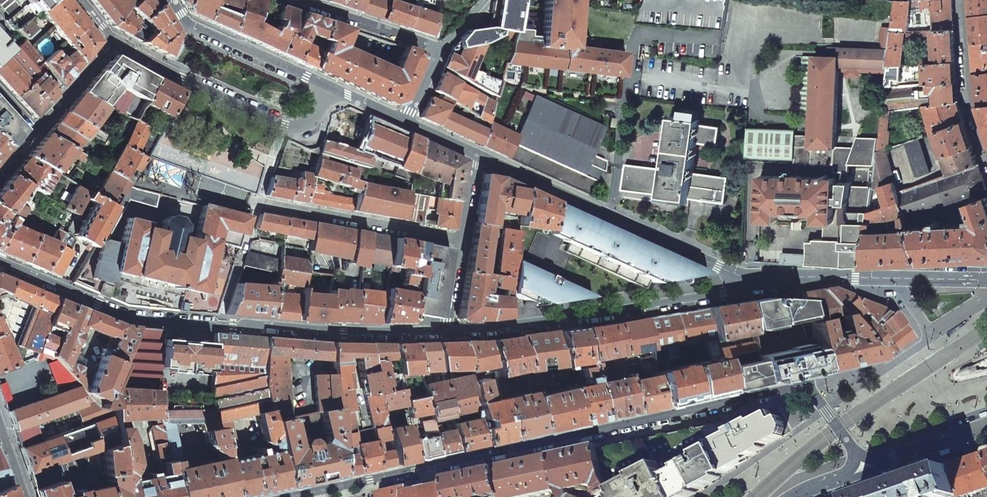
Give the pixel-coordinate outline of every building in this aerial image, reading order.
[(15,0),(0,0),(0,4),(11,17),(21,8),(22,8),(15,0)] [(32,0),(29,3),(26,5),(31,11),(34,11),(36,15),(41,10),(32,0)] [(41,10),(53,0),(32,0),(41,10)] [(74,9),(73,7),(71,5),(68,0),(53,0),(41,10),(54,26),(74,9)] [(113,25),(127,9),(133,3),(131,0),(92,0),(107,18),(113,25)] [(133,8),(146,19),(159,8),(158,8),(151,0),(140,0),(133,8)] [(189,12),(207,20),(214,7),(237,16),(242,0),(182,0),(189,12)] [(288,34),(290,35),(301,13),(264,0),(242,0),(237,16),(232,31),(248,39),(255,42),(280,53),(288,34)] [(329,1),(356,10),(360,12),(364,0),(326,0),(329,1)] [(388,2),(382,0),(381,0),(364,0),(360,12),(363,12),(383,19),(388,2)] [(383,19),(395,23),(408,28),(414,7),(392,0),(389,0),(388,2),(383,19)] [(500,3),(497,14),(495,26),(489,27),(468,30),(458,41),(454,46),(453,46),(451,50),(459,48),(483,43),(485,43),(493,39),(499,36),(501,29),(516,32),(517,29),(522,0),(500,0),(500,3)] [(506,63),(533,66),(622,77),(626,54),(573,47),(578,0),(545,0),(542,32),(517,29),(516,32),(512,43),(506,63)] [(892,30),(906,31),(907,31),(909,14),(911,0),(901,0),(896,0),(892,30)] [(909,14),(913,15),(913,11),(922,10),(922,7),(921,0),(911,0),(909,14)] [(922,7),(932,6),(933,27),(934,27),(933,31),(953,29),(953,25),(952,0),(921,0),(922,7)] [(971,16),(986,14),(986,0),(970,0),(971,11),(971,16)] [(414,7),(420,9),(422,3),(416,1),(414,7)] [(493,2),(491,13),(497,14),(500,3),(493,2)] [(154,31),(142,42),(154,48),(169,56),(179,34),(175,27),(170,19),(162,4),(158,8),(159,8),(146,19),(154,31)] [(232,31),(237,16),(214,7),(207,20),(210,22),(232,31)] [(414,7),(408,28),(429,35),(435,37),(439,23),(434,22),(436,14),(420,9),(414,7)] [(30,19),(21,8),(11,17),(6,21),(13,30),(14,29),(17,30),(29,20),(30,19)] [(85,21),(74,9),(54,26),(66,42),(67,42),(88,25),(85,21)] [(114,26),(130,35),(140,41),(150,31),(127,9),(113,25),(114,26)] [(288,34),(280,53),(292,59),(296,61),(302,42),(308,32),(322,39),(327,22),(322,20),(301,13),(290,35),(288,34)] [(973,43),(986,40),(986,14),(971,16),(973,38),(973,43)] [(38,30),(29,20),(17,30),(26,40),(38,30)] [(318,53),(313,69),(333,78),(353,87),(376,97),(393,105),(400,103),(411,79),(420,59),(417,52),(405,47),(394,71),(343,47),(350,29),(327,22),(322,39),(328,42),(322,55),(318,53)] [(88,25),(67,42),(74,51),(83,62),(100,41),(91,29),(88,25)] [(499,36),(493,39),(512,43),(516,32),(501,29),(499,36)] [(932,31),(934,57),(929,57),(929,58),(929,63),(955,61),(954,47),(953,29),(933,31),(932,31)] [(6,56),(14,49),(7,42),(8,40),(7,39),(8,39),(0,30),(0,62),(6,56)] [(905,37),(906,31),(892,30),(890,49),(888,66),(901,65),(902,65),(905,37)] [(30,46),(25,40),(14,49),(6,56),(30,84),(42,73),(58,91),(60,88),(63,86),(42,62),(30,46)] [(975,74),(986,72),(986,40),(973,43),(974,57),(975,74)] [(302,42),(296,61),(309,67),(313,69),(318,53),(320,47),(312,43),(310,46),(302,42)] [(47,58),(34,43),(30,46),(42,62),(47,58)] [(451,50),(449,55),(444,66),(444,67),(468,81),(495,97),(501,81),(472,71),(485,43),(483,43),(459,48),(451,50)] [(839,66),(888,67),(888,66),(890,49),(830,47),(824,51),(824,56),(840,57),(839,66)] [(64,60),(56,50),(47,58),(42,62),(63,86),(72,75),(81,65),(83,62),(74,51),(72,53),(70,51),(65,56),(67,57),(64,60)] [(193,69),(198,59),(189,55),(185,65),(193,69)] [(0,62),(0,79),(5,84),(17,97),(30,84),(6,56),(0,62)] [(824,56),(815,56),(813,114),(813,135),(797,135),(796,159),(796,163),(834,164),(835,146),(837,146),(839,66),(840,57),(824,56)] [(813,114),(815,56),(803,56),(801,114),(813,114)] [(109,61),(83,92),(106,106),(122,88),(133,95),(123,113),(128,116),(135,120),(144,101),(156,78),(153,76),(130,63),(121,59),(109,61)] [(925,84),(956,81),(956,80),(955,61),(929,63),(923,63),(925,84)] [(888,67),(885,87),(898,86),(898,80),(901,80),(901,65),(888,66),(888,67)] [(439,77),(433,90),(441,95),(450,100),(464,108),(464,109),(476,116),(476,115),(487,122),(493,103),(441,72),(439,77)] [(975,74),(978,90),(980,106),(986,105),(986,72),(975,74)] [(30,84),(17,97),(27,108),(36,117),(46,105),(50,100),(58,91),(42,73),(30,84)] [(156,78),(144,101),(170,116),(183,92),(171,86),(156,78)] [(935,95),(940,95),(940,104),(957,101),(957,88),(956,81),(925,84),(921,84),(922,97),(929,96),(935,95)] [(921,84),(898,86),(885,87),(882,112),(889,111),(924,106),(930,105),(929,96),(922,97),(921,84)] [(122,88),(106,106),(109,108),(119,113),(120,111),(123,113),(133,95),(122,88)] [(80,95),(66,112),(93,128),(109,108),(106,106),(83,92),(80,95)] [(427,104),(420,118),(437,125),(450,100),(441,95),(438,100),(430,96),(427,104)] [(930,105),(940,104),(940,95),(935,95),(929,96),(930,105)] [(513,143),(583,175),(592,155),(604,128),(535,96),(516,136),(513,143)] [(450,100),(437,125),(451,132),(458,118),(464,109),(464,108),(450,100)] [(924,106),(932,133),(936,132),(964,122),(959,106),(957,101),(940,104),(930,105),(924,106)] [(11,147),(19,136),(20,123),(11,114),(0,102),(0,135),(11,147)] [(879,138),(877,152),(885,149),(886,146),(888,146),(890,131),(887,131),(889,111),(882,112),(879,138)] [(59,120),(56,123),(83,140),(89,132),(93,128),(66,112),(59,120)] [(476,116),(471,124),(485,130),(487,122),(476,115),(476,116)] [(379,161),(396,167),(408,134),(369,116),(365,129),(365,128),(364,131),(360,130),(358,137),(361,138),(360,140),(361,140),(357,152),(356,153),(379,161)] [(626,164),(623,189),(629,190),(672,195),(684,197),(684,205),(689,205),(690,197),(726,202),(727,191),(729,177),(693,172),(697,141),(718,144),(721,127),(699,124),(700,119),(672,116),(665,169),(626,164)] [(458,118),(451,132),(454,133),(480,145),(485,130),(471,124),(458,118)] [(136,121),(124,146),(137,153),(149,128),(148,128),(136,121)] [(502,129),(487,122),(485,130),(480,145),(488,149),(492,151),(502,129)] [(936,132),(944,156),(972,145),(971,143),(964,122),(936,132)] [(55,125),(47,134),(74,150),(83,140),(56,123),(55,125)] [(747,157),(796,159),(797,135),(796,135),(796,129),(747,127),(747,157)] [(93,128),(89,132),(95,136),(96,136),(99,131),(93,128)] [(149,128),(137,153),(145,158),(147,156),(154,142),(159,134),(149,128)] [(516,136),(502,129),(492,151),(499,154),(507,157),(513,143),(516,136)] [(99,131),(96,136),(103,141),(104,140),(106,141),(109,137),(99,131)] [(38,145),(29,156),(55,172),(58,169),(71,154),(74,150),(47,134),(38,145)] [(413,173),(421,140),(417,138),(408,134),(396,167),(413,173)] [(11,147),(0,135),(0,159),(11,147)] [(877,152),(879,138),(857,137),(855,147),(837,146),(835,146),(834,164),(836,164),(836,171),(842,171),(842,175),(848,175),(848,171),(849,172),(850,164),(875,165),(877,152)] [(904,143),(916,177),(920,176),(930,173),(918,138),(904,143)] [(322,142),(318,154),(319,154),(325,156),(356,165),(366,168),(368,160),(370,161),(370,163),(370,164),(377,167),(379,161),(356,153),(357,152),(353,150),(353,149),(342,146),(342,145),(334,143),(334,144),(322,140),(322,142)] [(408,192),(403,219),(423,223),(425,214),(425,212),(426,210),(440,211),(439,214),(437,213),(435,225),(453,229),(462,181),(466,160),(440,148),(421,140),(413,173),(439,182),(436,198),(408,192)] [(154,142),(147,156),(251,193),(256,179),(154,142)] [(313,148),(311,153),(318,155),(319,154),(318,154),(322,142),(321,143),(318,146),(313,148)] [(583,175),(513,143),(507,157),(588,195),(594,180),(593,180),(598,169),(601,171),(604,171),(605,161),(592,155),(583,175)] [(944,156),(950,174),(979,164),(974,151),(972,145),(944,156)] [(124,146),(109,171),(111,171),(124,179),(131,167),(138,171),(145,158),(137,153),(124,146)] [(875,165),(872,190),(881,187),(887,206),(901,201),(899,192),(899,191),(885,149),(877,152),(875,165)] [(74,150),(71,154),(80,160),(78,162),(100,176),(101,176),(103,173),(108,175),(111,171),(109,171),(74,150)] [(313,174),(312,176),(349,187),(349,190),(358,193),(361,183),(365,168),(366,168),(356,165),(354,170),(324,161),(325,156),(319,154),(318,155),(313,174)] [(12,176),(29,186),(42,194),(52,178),(53,176),(55,172),(29,156),(25,160),(12,176)] [(947,203),(986,189),(986,188),(979,164),(950,174),(939,178),(947,203)] [(58,169),(55,172),(78,185),(89,193),(90,192),(96,196),(98,194),(94,188),(82,181),(83,179),(80,174),(68,167),(65,171),(58,169)] [(365,168),(361,183),(367,184),(369,176),(402,188),(404,183),(365,168)] [(98,194),(96,196),(110,204),(117,191),(124,195),(129,185),(131,182),(124,179),(111,171),(108,175),(98,194)] [(272,178),(266,195),(304,202),(309,184),(312,176),(313,174),(301,172),(300,179),(294,179),(294,182),(272,178)] [(477,215),(476,223),(489,226),(502,228),(518,232),(519,226),(525,188),(499,176),(499,178),(498,178),(492,177),(492,175),(483,173),(480,193),(480,196),(479,196),(476,215),(477,215)] [(826,174),(826,177),(761,176),(760,220),(777,220),(777,211),(817,212),(817,221),(826,221),(835,221),(835,195),(836,183),(837,183),(837,180),(836,180),(836,178),(828,177),(828,174),(826,174)] [(0,190),(0,209),(7,214),(7,213),(16,200),(19,202),(29,186),(12,176),(1,189),(0,190)] [(901,201),(907,217),(947,203),(939,178),(912,187),(907,188),(899,191),(899,192),(901,201)] [(807,264),(845,266),(845,265),(852,266),(852,265),(855,265),(857,248),(864,249),(869,211),(870,211),(872,190),(872,186),(852,186),(852,182),(848,182),(841,182),(841,195),(835,195),(835,221),(826,221),(826,239),(815,239),(814,241),(808,241),(808,253),(807,264)] [(353,211),(403,219),(408,192),(385,187),(385,185),(382,184),(382,187),(367,184),(361,183),(358,193),(357,196),(353,211)] [(309,184),(304,202),(305,202),(353,211),(357,196),(354,195),(353,199),(328,194),(328,191),(322,190),(323,186),(309,184)] [(78,185),(65,207),(70,210),(76,214),(86,198),(89,193),(78,185)] [(116,208),(96,243),(100,245),(100,243),(105,241),(129,200),(147,205),(145,213),(154,215),(159,194),(129,185),(124,195),(116,208)] [(525,188),(519,226),(551,231),(555,202),(548,198),(525,188)] [(89,193),(86,198),(90,201),(94,203),(92,208),(90,207),(89,208),(91,209),(84,221),(82,219),(81,221),(83,222),(77,234),(75,233),(74,234),(76,235),(75,236),(88,244),(87,246),(91,249),(92,249),(96,243),(116,208),(110,204),(96,196),(90,192),(89,193)] [(960,261),(986,260),(986,196),(971,202),(978,223),(960,225),(958,225),(960,261)] [(70,224),(66,231),(71,234),(90,201),(86,198),(76,214),(70,224)] [(864,249),(862,266),(922,263),(910,227),(907,217),(901,201),(887,206),(870,211),(869,211),(864,249)] [(569,243),(648,280),(655,283),(657,278),(658,279),(659,281),(679,278),(705,274),(706,273),(705,273),(705,272),(707,273),(709,273),(655,248),(620,232),(583,215),(555,202),(551,231),(551,233),(563,240),(569,243)] [(0,238),(0,253),(9,256),(23,262),(36,235),(15,227),(19,221),(22,221),(23,219),(25,220),(27,216),(28,216),(29,214),(27,212),(29,209),(19,203),(5,228),(0,238)] [(100,245),(92,278),(104,282),(112,283),(115,272),(134,277),(134,276),(175,286),(174,288),(177,289),(178,287),(182,288),(182,289),(202,293),(200,300),(201,300),(199,312),(216,314),(216,312),(219,305),(220,301),(223,292),(205,287),(216,242),(239,247),(249,217),(203,205),(194,240),(181,237),(184,226),(179,218),(170,216),(162,221),(159,232),(146,229),(148,223),(127,218),(120,244),(105,241),(100,243),(100,245)] [(260,214),(255,228),(281,233),(281,236),(284,236),(284,234),(287,219),(260,214)] [(287,219),(284,234),(311,239),(314,224),(287,219)] [(470,250),(466,271),(481,273),(489,226),(476,223),(474,223),(470,250)] [(311,239),(309,251),(350,258),(355,231),(314,224),(311,239)] [(910,227),(922,263),(960,261),(958,225),(956,225),(910,227)] [(502,228),(495,275),(512,278),(514,260),(518,232),(502,228)] [(58,229),(52,241),(59,244),(64,233),(58,229)] [(64,233),(59,244),(70,250),(76,240),(71,234),(66,231),(64,233)] [(350,258),(349,263),(363,266),(364,261),(368,234),(355,231),(350,258)] [(368,234),(364,261),(391,266),(395,238),(368,234)] [(36,235),(23,262),(34,267),(43,270),(59,244),(52,241),(43,238),(44,236),(41,235),(40,237),(36,235)] [(395,238),(391,266),(405,269),(404,274),(418,277),(424,244),(395,238)] [(648,280),(569,243),(565,252),(571,255),(645,288),(648,280)] [(59,244),(43,270),(58,277),(73,251),(70,250),(59,244)] [(418,277),(411,313),(424,316),(435,318),(438,315),(445,280),(449,257),(442,247),(424,244),(418,277)] [(862,266),(864,249),(857,248),(855,265),(861,265),(861,266),(862,266)] [(247,252),(243,265),(277,273),(278,268),(279,259),(247,252)] [(784,263),(807,264),(808,253),(785,252),(784,263)] [(280,257),(278,268),(306,273),(306,272),(308,261),(280,257)] [(559,281),(522,264),(514,260),(512,278),(509,293),(527,301),(525,306),(540,304),(541,302),(543,303),(550,302),(590,297),(589,297),(590,296),(592,297),(593,297),(559,281)] [(277,273),(275,282),(303,287),(306,273),(278,268),(277,273)] [(466,271),(458,318),(461,322),(479,321),(487,321),(508,318),(507,308),(509,293),(512,278),(495,275),(494,287),(505,289),(503,297),(493,296),(486,295),(489,279),(488,279),(488,277),(491,278),(491,275),(481,273),(466,271)] [(301,295),(297,320),(313,321),(325,322),(330,290),(333,275),(306,272),(306,273),(303,287),(301,295)] [(7,293),(13,280),(4,276),(0,274),(0,291),(7,293)] [(398,290),(393,289),(386,288),(386,293),(380,323),(396,323),(409,323),(411,313),(418,277),(404,274),(402,285),(403,285),(406,286),(405,288),(407,288),(407,292),(402,291),(398,290)] [(31,351),(28,356),(34,358),(36,358),(40,348),(49,326),(60,299),(31,287),(13,280),(7,293),(15,297),(14,299),(20,301),(21,299),(33,304),(30,311),(29,312),(10,304),(8,309),(4,320),(13,324),(10,331),(20,335),(16,345),(31,351)] [(387,284),(360,281),(358,290),(386,293),(386,288),(387,284)] [(102,284),(98,293),(107,297),(110,289),(112,283),(104,282),(103,284),(102,284)] [(237,283),(226,315),(248,316),(269,318),(274,290),(275,282),(270,282),(270,286),(237,283)] [(386,288),(393,289),(398,290),(402,291),(407,292),(407,288),(405,288),(406,286),(403,285),(402,285),(387,283),(386,288)] [(843,315),(855,329),(858,326),(851,317),(861,309),(849,295),(831,287),(822,289),(843,315)] [(343,291),(338,323),(346,323),(352,323),(358,292),(344,289),(343,291)] [(808,318),(809,323),(823,320),(834,317),(839,316),(843,315),(822,289),(802,292),(804,300),(808,318)] [(274,290),(269,318),(273,318),(285,319),(297,320),(301,295),(276,293),(276,291),(274,290)] [(330,290),(325,322),(333,323),(338,323),(343,291),(330,290)] [(358,292),(352,323),(368,323),(380,323),(386,293),(358,290),(358,292)] [(849,295),(861,309),(867,318),(893,349),(911,337),(894,313),(849,295)] [(768,298),(746,302),(752,330),(808,318),(804,300),(776,298),(775,299),(773,298),(772,298),(770,298),(770,299),(768,298)] [(67,302),(60,299),(49,326),(52,327),(63,332),(64,333),(76,305),(67,302)] [(727,305),(709,308),(715,339),(715,340),(752,332),(752,330),(746,302),(727,305)] [(3,320),(4,320),(8,309),(0,305),(0,314),(3,320)] [(86,392),(101,409),(113,407),(111,392),(113,388),(116,381),(139,327),(126,326),(99,315),(76,305),(64,333),(55,354),(54,356),(58,360),(66,370),(69,362),(84,326),(111,337),(105,350),(103,349),(102,349),(100,355),(101,356),(86,392)] [(693,342),(701,341),(715,339),(709,308),(673,313),(679,339),(692,337),(693,342)] [(644,318),(650,349),(650,350),(682,344),(693,342),(692,337),(679,339),(673,313),(667,314),(650,317),(644,318)] [(17,365),(17,364),(22,363),(3,320),(0,314),(0,372),(17,365)] [(815,349),(820,371),(851,364),(873,359),(878,358),(855,329),(843,315),(839,316),(839,319),(843,335),(839,336),(838,335),(837,334),(837,335),(836,330),(832,331),(833,336),(830,336),(829,337),(830,338),(827,339),(823,320),(809,323),(809,324),(813,337),(815,349)] [(615,323),(621,354),(650,349),(644,318),(631,321),(615,323)] [(757,356),(806,346),(807,349),(813,348),(814,349),(815,349),(813,337),(804,339),(801,326),(809,324),(809,323),(808,318),(752,330),(752,332),(754,341),(756,350),(719,358),(722,368),(758,360),(757,356)] [(855,329),(878,358),(893,349),(867,318),(858,326),(855,329)] [(954,335),(969,325),(967,322),(965,323),(952,332),(953,334),(954,335)] [(590,366),(592,373),(601,371),(599,363),(595,363),(594,359),(613,355),(613,357),(615,368),(624,366),(623,362),(621,354),(615,323),(595,327),(583,328),(589,362),(590,366)] [(64,333),(63,332),(60,339),(49,335),(52,327),(49,326),(40,348),(55,354),(64,333)] [(139,327),(116,381),(159,383),(161,365),(163,339),(163,329),(151,328),(139,327)] [(557,331),(565,366),(589,362),(583,328),(570,330),(557,331)] [(519,336),(526,370),(526,371),(543,368),(565,366),(557,331),(538,334),(519,336)] [(264,384),(267,355),(268,337),(241,335),(215,333),(215,344),(213,370),(211,396),(214,411),(216,422),(270,410),(264,384)] [(504,338),(489,340),(494,366),(496,376),(505,375),(526,370),(519,336),(504,338)] [(286,356),(333,360),(332,343),(318,341),(295,340),(268,337),(267,355),(286,356)] [(161,365),(213,370),(215,344),(188,341),(186,341),(182,341),(163,339),(161,365)] [(713,395),(726,392),(722,369),(722,368),(719,358),(717,349),(715,340),(715,339),(701,341),(705,361),(689,364),(688,359),(685,360),(687,365),(694,399),(713,395)] [(468,369),(469,371),(494,366),(489,340),(476,341),(462,341),(468,369)] [(436,342),(441,370),(468,369),(462,341),(449,342),(436,342)] [(754,341),(717,349),(719,358),(756,350),(754,341)] [(415,343),(421,371),(428,371),(434,371),(441,370),(436,342),(425,343),(415,343)] [(346,343),(332,343),(333,360),(333,365),(348,364),(347,357),(353,356),(357,356),(360,374),(374,370),(373,360),(369,343),(351,343),(346,343)] [(382,344),(369,343),(373,360),(387,359),(387,360),(397,358),(394,344),(382,344)] [(397,358),(400,374),(404,374),(408,374),(409,374),(421,373),(421,371),(415,343),(406,343),(394,344),(397,358)] [(653,361),(654,365),(667,361),(667,360),(684,356),(682,344),(650,350),(652,356),(653,361)] [(782,379),(791,377),(790,375),(799,373),(799,376),(813,373),(820,371),(815,349),(814,349),(813,348),(807,349),(806,346),(757,356),(758,360),(722,368),(722,369),(726,392),(746,387),(746,385),(748,384),(752,383),(753,386),(782,379)] [(39,360),(42,352),(54,357),(54,356),(55,354),(40,348),(36,358),(39,360)] [(289,418),(286,356),(267,355),(264,384),(270,410),(273,422),(289,418)] [(374,370),(379,393),(398,390),(398,389),(398,387),(393,388),(387,360),(387,359),(373,360),(374,370)] [(49,364),(57,387),(75,380),(66,370),(58,360),(49,364)] [(655,372),(654,365),(653,361),(639,363),(634,364),(624,366),(633,412),(650,409),(662,406),(655,372)] [(81,386),(82,388),(89,371),(69,362),(66,370),(75,380),(81,386)] [(347,388),(345,373),(349,372),(348,364),(333,365),(334,371),(334,390),(347,388)] [(655,372),(662,406),(680,402),(694,399),(687,365),(655,372)] [(602,419),(592,373),(590,366),(580,368),(582,377),(584,378),(586,385),(570,387),(578,424),(592,421),(602,419)] [(592,373),(602,419),(619,415),(633,412),(624,366),(615,368),(617,379),(601,382),(599,375),(602,374),(601,371),(592,373)] [(530,392),(539,433),(561,428),(578,424),(570,387),(548,392),(543,368),(526,371),(526,372),(527,375),(530,392)] [(360,374),(364,395),(379,393),(374,370),(360,374)] [(434,371),(437,382),(443,381),(441,370),(434,371)] [(319,375),(320,402),(315,402),(315,412),(334,408),(334,390),(334,371),(327,372),(327,375),(319,375)] [(421,373),(424,385),(435,383),(434,379),(430,379),(428,371),(421,371),(421,373)] [(443,381),(447,401),(473,394),(470,381),(469,375),(466,376),(443,381)] [(496,376),(501,398),(509,396),(505,375),(496,376)] [(473,394),(484,445),(506,440),(510,439),(501,398),(489,401),(487,392),(493,391),(490,377),(470,381),(473,394)] [(431,419),(431,423),(434,423),(434,420),(451,416),(447,401),(443,381),(437,382),(435,383),(424,385),(426,396),(429,413),(431,419)] [(5,404),(12,402),(6,382),(0,384),(0,391),(5,404)] [(403,388),(405,400),(426,396),(424,385),(403,388)] [(14,431),(20,448),(114,415),(113,407),(101,409),(86,392),(82,388),(81,386),(59,394),(7,411),(14,431)] [(122,420),(155,418),(155,421),(160,420),(159,417),(158,411),(158,407),(159,391),(113,388),(111,392),(113,407),(114,415),(115,420),(122,420)] [(334,390),(334,408),(335,413),(349,411),(347,388),(334,390)] [(379,393),(383,410),(402,406),(406,405),(405,400),(403,388),(398,389),(398,390),(379,393)] [(539,433),(530,392),(509,396),(501,398),(510,439),(527,435),(539,433)] [(364,395),(371,428),(386,426),(383,414),(383,410),(379,393),(364,395)] [(457,449),(458,451),(461,450),(484,445),(473,394),(447,401),(451,416),(453,429),(457,449)] [(426,396),(405,400),(406,405),(408,417),(429,413),(426,396)] [(159,417),(161,424),(168,461),(176,496),(231,496),(216,422),(214,411),(200,412),(200,410),(199,411),(199,400),(175,400),(175,408),(172,408),(171,411),(158,411),(159,417)] [(336,418),(335,413),(334,408),(315,412),(289,418),(273,422),(286,488),(334,478),(340,476),(337,434),(336,418)] [(261,493),(286,488),(273,422),(270,410),(216,422),(231,496),(244,496),(261,493)] [(349,411),(335,413),(336,418),(337,434),(352,432),(353,432),(349,411)] [(726,422),(703,426),(716,450),(731,471),(732,472),(737,468),(736,465),(758,453),(757,450),(784,436),(781,430),(775,420),(772,412),(748,424),(745,418),(726,422)] [(28,472),(29,474),(47,467),(66,461),(67,462),(72,460),(72,459),(81,455),(82,457),(96,453),(117,445),(116,428),(115,420),(114,415),(20,448),(25,462),(28,472)] [(787,426),(782,417),(775,420),(781,430),(787,426)] [(420,421),(423,437),(423,438),(434,435),(432,426),(431,423),(431,419),(420,421)] [(115,420),(116,428),(124,428),(122,420),(115,420)] [(148,434),(153,459),(156,460),(160,462),(168,461),(161,424),(153,426),(148,434)] [(386,428),(394,465),(397,464),(413,460),(405,424),(386,428)] [(434,435),(438,455),(455,451),(458,451),(457,449),(453,429),(445,432),(445,429),(438,431),(437,428),(438,427),(438,425),(432,426),(434,435)] [(375,453),(378,468),(388,466),(394,465),(386,428),(386,426),(371,428),(374,442),(380,440),(382,451),(375,453)] [(676,432),(651,438),(646,439),(678,496),(689,496),(714,483),(713,481),(731,471),(716,450),(703,426),(699,427),(676,432)] [(130,480),(128,475),(132,470),(134,464),(130,440),(124,428),(116,428),(117,445),(122,496),(176,496),(168,461),(160,462),(163,474),(150,477),(149,473),(145,473),(146,477),(130,480)] [(357,456),(360,472),(363,472),(371,470),(378,468),(375,453),(374,442),(371,428),(361,430),(364,442),(357,444),(355,444),(355,445),(357,456)] [(337,434),(340,476),(352,474),(360,472),(357,456),(350,457),(347,447),(355,445),(355,444),(354,442),(354,439),(352,432),(337,434)] [(418,459),(438,455),(434,435),(423,438),(423,437),(413,439),(417,460),(418,459)] [(646,439),(600,449),(607,480),(613,490),(603,496),(602,496),(678,496),(646,439)] [(599,485),(599,492),(603,496),(613,490),(607,480),(600,449),(599,444),(575,450),(554,454),(560,487),(562,490),(566,496),(578,496),(580,496),(576,490),(584,488),(585,492),(589,492),(588,488),(599,485)] [(117,445),(96,453),(97,460),(103,460),(104,476),(105,476),(106,481),(110,483),(111,483),(111,485),(82,491),(81,490),(72,492),(72,493),(72,495),(66,496),(122,496),(117,445)] [(12,484),(0,451),(0,490),(12,484)] [(951,466),(960,493),(962,496),(967,496),(986,489),(986,453),(951,466)] [(498,467),(504,494),(504,496),(530,496),(562,490),(560,487),(554,454),(522,461),(498,467)] [(960,493),(951,466),(937,471),(906,481),(868,495),(862,496),(950,496),(960,493)] [(32,484),(34,489),(58,481),(55,472),(49,474),(47,467),(29,474),(32,484)] [(449,477),(453,496),(489,496),(504,494),(498,467),(475,472),(449,477)] [(449,477),(430,481),(409,486),(410,496),(453,496),(449,477)] [(37,496),(61,496),(59,493),(61,492),(62,491),(58,481),(34,489),(37,496)] [(12,484),(0,490),(0,496),(16,496),(12,484)] [(378,493),(379,496),(410,496),(409,486),(382,492),(378,493)]
